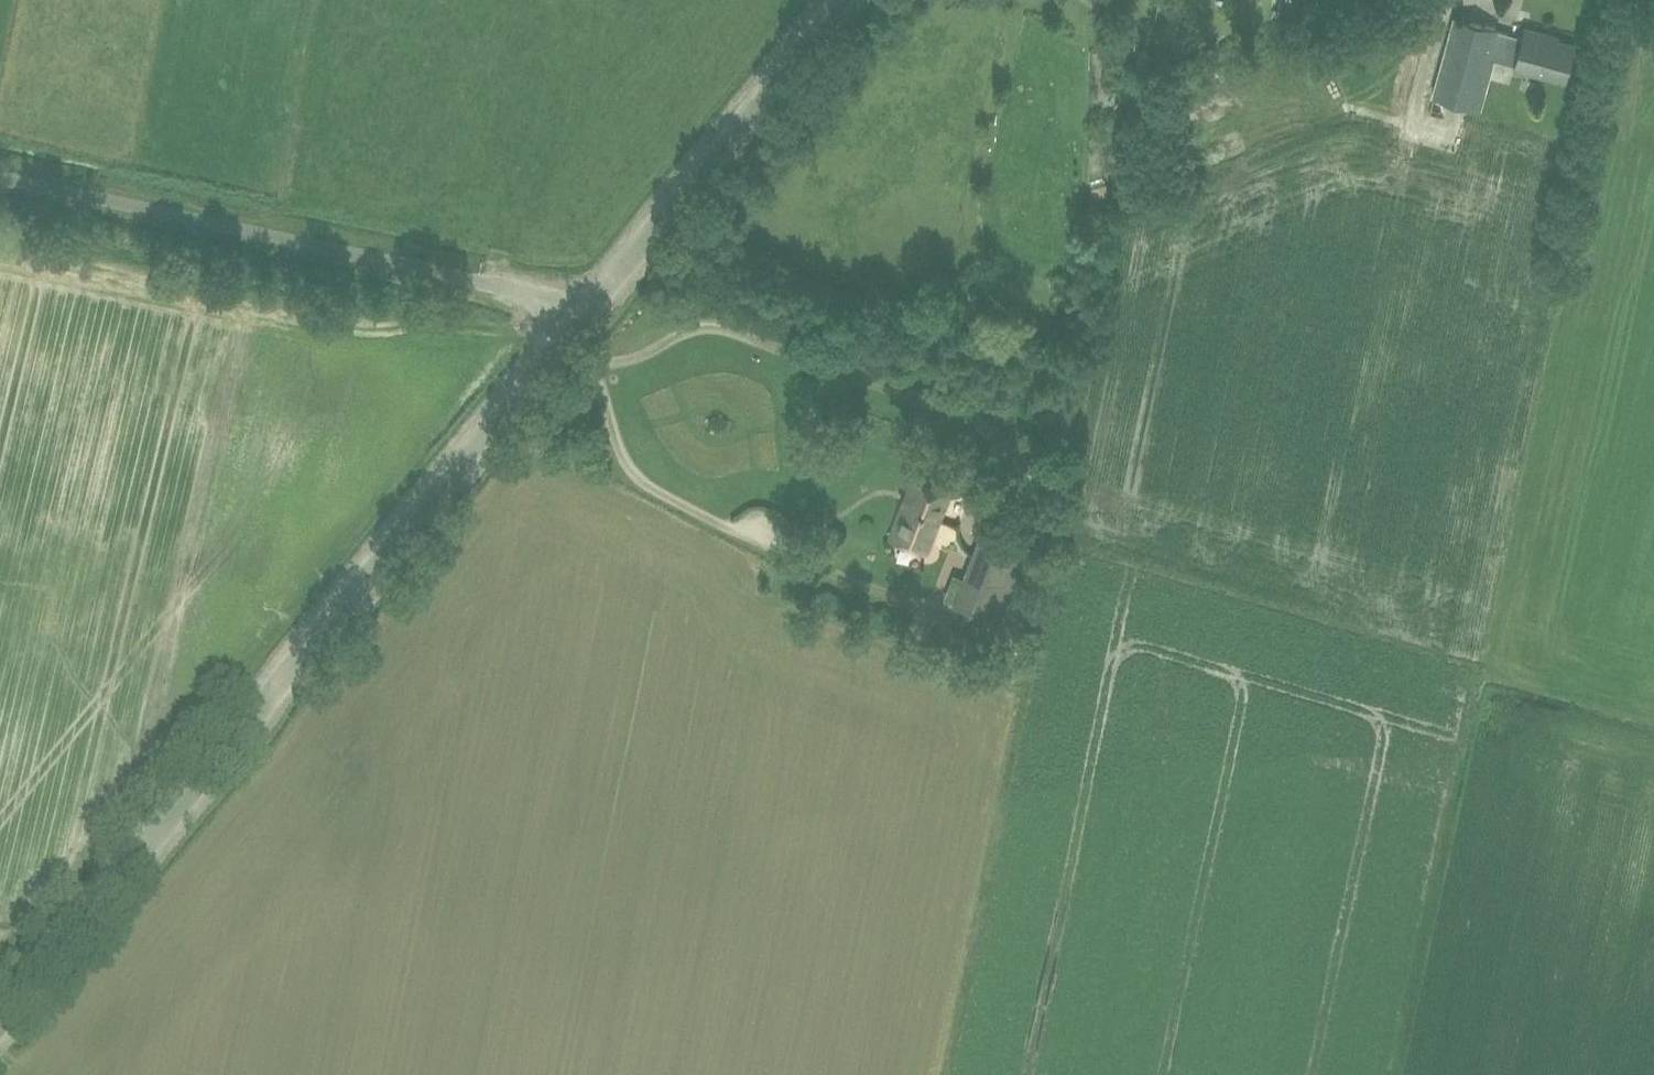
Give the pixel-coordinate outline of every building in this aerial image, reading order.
[(1564,80),(1575,44),(1548,36),(1549,34),(1526,27),(1523,36),(1497,29),(1498,27),(1456,16),(1434,94),(1476,106),(1489,57),(1515,65),(1515,66),(1564,80)] [(891,536),(928,551),(951,493),(914,478),(891,536)] [(962,606),(1000,621),(1029,546),(992,532),(986,529),(956,604),(962,606)]
